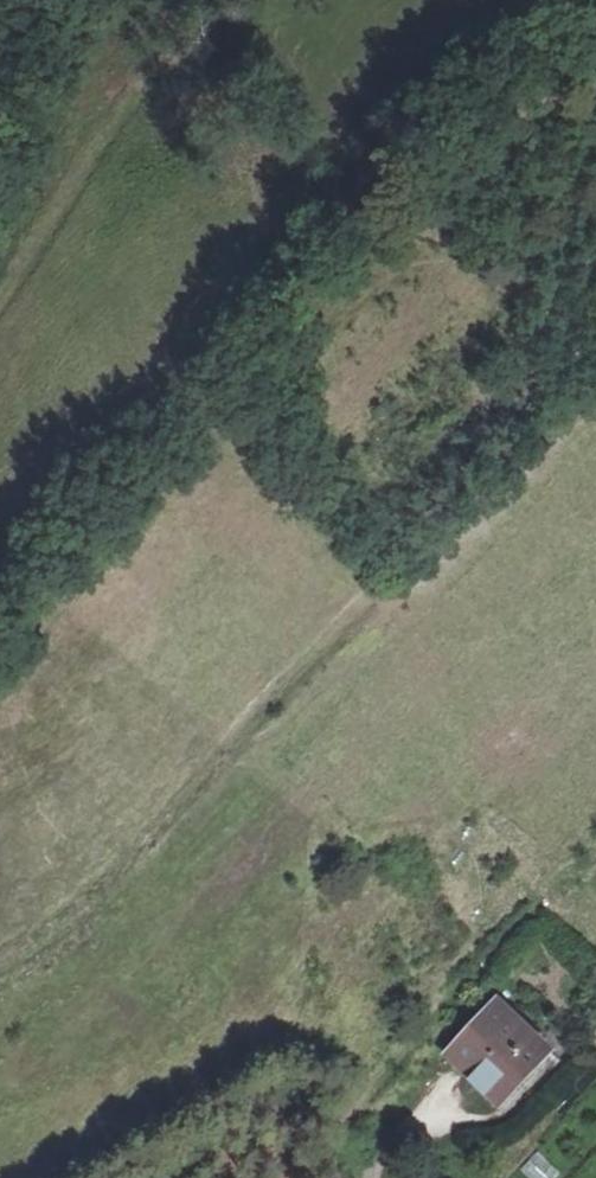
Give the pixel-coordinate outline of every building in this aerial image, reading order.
[(452,1048),(495,1084),(519,1058),(528,1065),(545,1045),(551,1039),(498,997),(452,1048)] [(504,1092),(528,1065),(519,1058),(495,1084),(504,1092)] [(529,1177),(559,1177),(562,1175),(538,1151),(520,1170),(529,1177)]
